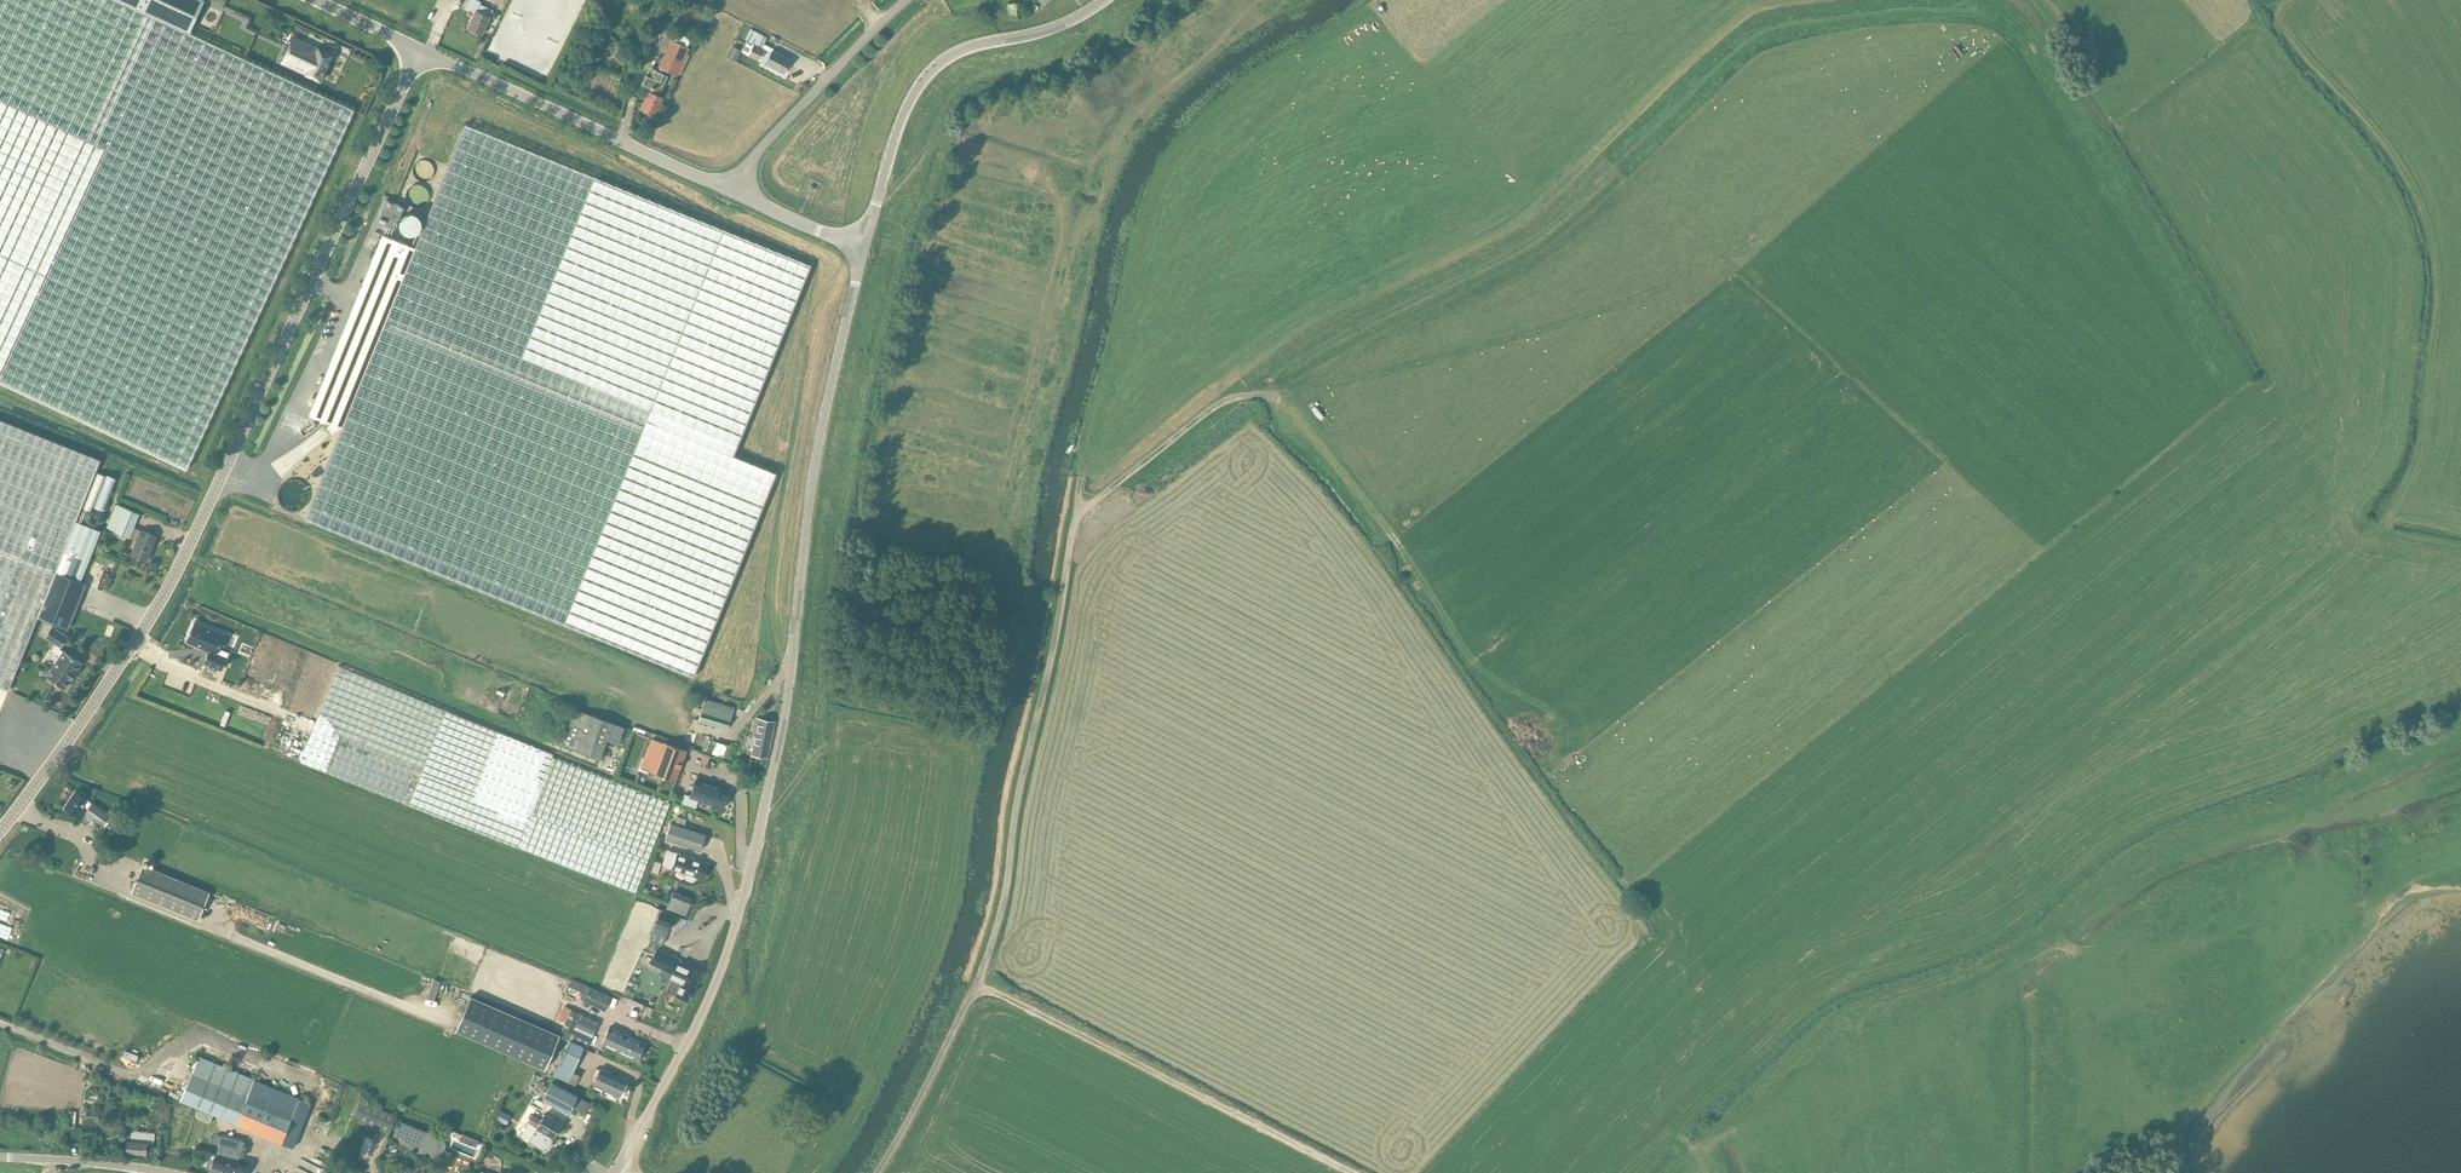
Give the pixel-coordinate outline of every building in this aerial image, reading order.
[(188,470),(355,110),(190,34),(205,1),(203,0),(0,0),(0,383),(188,470)] [(482,34),(494,10),(480,3),(481,1),(478,0),(469,0),(465,8),(475,13),(468,28),(482,34)] [(678,9),(682,11),(688,0),(683,0),(678,9)] [(1021,3),(1008,6),(1011,20),(1024,17),(1021,3)] [(760,60),(784,73),(791,60),(773,50),(771,53),(765,50),(765,49),(762,48),(767,38),(750,29),(745,40),(747,41),(741,51),(748,55),(747,55),(759,61),(760,60)] [(318,50),(294,38),(295,37),(294,36),(282,62),(320,80),(332,55),(319,48),(318,50)] [(671,39),(658,67),(660,68),(666,71),(676,76),(689,48),(671,39)] [(666,71),(660,68),(658,72),(650,68),(641,87),(649,91),(641,108),(655,115),(663,98),(654,94),(656,91),(660,92),(668,76),(664,74),(666,71)] [(305,519),(694,676),(776,474),(733,456),(812,265),(465,124),(415,248),(382,235),(309,415),(342,428),(305,519)] [(395,229),(404,207),(386,199),(377,222),(395,229)] [(8,691),(38,618),(68,630),(86,584),(81,582),(101,531),(76,521),(101,460),(0,420),(0,687),(8,691)] [(132,555),(147,561),(157,537),(142,530),(142,531),(134,528),(140,515),(117,505),(106,528),(115,532),(129,539),(130,538),(137,541),(132,555)] [(222,670),(229,653),(218,648),(224,633),(195,621),(186,641),(209,651),(204,663),(222,670)] [(47,677),(65,689),(83,663),(64,651),(60,649),(61,647),(68,637),(52,626),(45,637),(46,637),(56,644),(51,651),(60,657),(47,676),(47,677)] [(401,802),(635,893),(670,803),(552,757),(553,754),(338,666),(301,762),(401,801),(401,802)] [(698,721),(726,729),(733,707),(705,699),(698,721)] [(559,744),(600,758),(607,739),(619,744),(625,727),(572,708),(559,744)] [(752,753),(767,757),(774,727),(769,725),(770,720),(757,718),(753,735),(755,736),(752,753)] [(640,768),(676,781),(687,751),(663,742),(662,744),(651,739),(640,768)] [(723,757),(727,745),(716,741),(712,753),(723,757)] [(698,800),(722,808),(728,791),(697,780),(691,796),(685,794),(682,803),(696,808),(698,800)] [(107,825),(112,828),(118,820),(87,799),(89,797),(81,791),(79,794),(75,792),(65,807),(82,819),(86,814),(105,827),(107,825)] [(665,838),(701,850),(706,835),(670,823),(665,838)] [(708,864),(678,853),(668,850),(663,865),(673,868),(687,873),(686,878),(687,881),(693,883),(696,882),(697,877),(703,879),(708,864)] [(199,920),(210,893),(143,865),(132,892),(199,920)] [(665,909),(686,914),(690,898),(669,892),(665,909)] [(242,918),(258,922),(261,910),(245,906),(242,918)] [(657,921),(671,927),(675,918),(660,913),(657,921)] [(4,926),(2,934),(9,937),(11,928),(4,926)] [(702,973),(679,962),(681,959),(657,948),(649,963),(662,969),(660,972),(673,979),(667,990),(689,1000),(702,973)] [(583,1001),(605,1011),(612,997),(590,987),(583,1001)] [(471,996),(456,1030),(545,1069),(560,1035),(471,996)] [(584,1044),(588,1046),(593,1036),(575,1028),(577,1024),(595,1033),(600,1022),(571,1009),(560,1033),(571,1038),(584,1044)] [(603,1044),(637,1060),(645,1044),(610,1028),(603,1044)] [(564,1055),(577,1060),(581,1052),(584,1044),(571,1038),(567,1047),(564,1055)] [(255,1079),(199,1056),(180,1100),(236,1124),(255,1079)] [(580,1073),(558,1064),(553,1076),(575,1085),(580,1073)] [(593,1085),(620,1097),(627,1081),(601,1068),(593,1085)] [(311,1103),(255,1079),(236,1124),(292,1151),(311,1103)] [(542,1099),(569,1112),(577,1095),(551,1082),(542,1099)] [(581,1099),(576,1110),(585,1114),(590,1103),(581,1099)] [(542,1149),(543,1150),(544,1150),(545,1149),(547,1149),(548,1148),(553,1140),(551,1139),(552,1137),(554,1138),(562,1124),(545,1113),(541,1119),(532,1114),(528,1122),(537,1127),(528,1142),(542,1149)] [(442,1138),(399,1121),(393,1135),(401,1139),(400,1143),(401,1146),(404,1149),(409,1150),(412,1149),(434,1159),(439,1158),(441,1157),(444,1154),(447,1148),(447,1145),(445,1142),(442,1138)] [(124,1156),(130,1157),(131,1153),(146,1155),(147,1143),(140,1142),(141,1135),(130,1135),(130,1141),(128,1141),(127,1153),(124,1153),(124,1156)] [(222,1136),(211,1172),(246,1172),(247,1166),(238,1163),(244,1142),(222,1136)] [(455,1137),(451,1147),(475,1158),(479,1148),(455,1137)]
